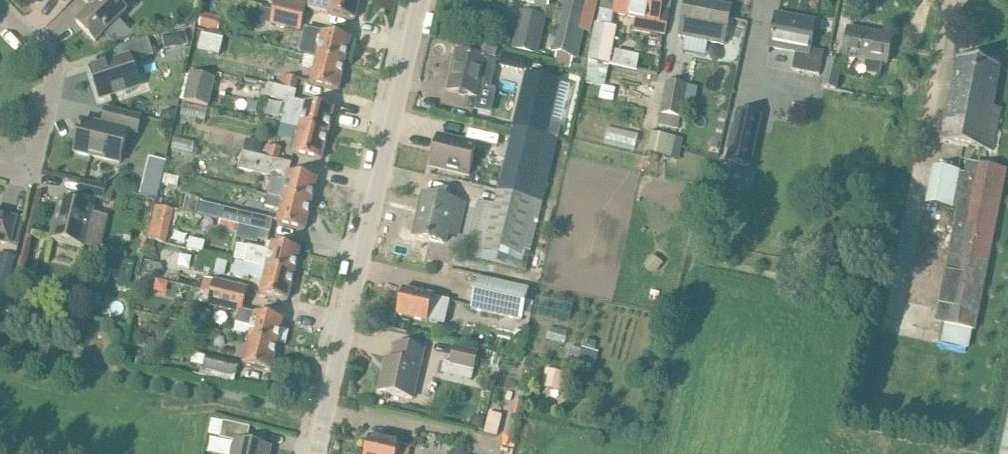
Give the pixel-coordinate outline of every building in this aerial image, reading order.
[(92,8),(77,23),(96,42),(127,11),(116,0),(84,0),(92,8)] [(301,32),(308,5),(286,0),(276,0),(271,26),(301,32)] [(310,7),(309,10),(355,21),(360,0),(312,0),(310,7)] [(550,0),(521,0),(536,4),(533,16),(523,14),(515,49),(537,54),(550,0)] [(555,53),(576,58),(582,31),(588,32),(595,0),(567,0),(555,53)] [(585,83),(605,86),(610,64),(611,64),(617,28),(612,27),(614,14),(615,14),(636,18),(633,31),(656,36),(657,34),(665,36),(670,11),(661,9),(662,9),(663,0),(618,0),(616,12),(600,10),(597,24),(587,73),(585,83)] [(687,38),(724,45),(731,9),(707,5),(708,2),(698,0),(687,0),(683,21),(682,21),(679,37),(687,38)] [(203,14),(199,27),(219,32),(222,19),(203,14)] [(770,49),(793,53),(796,54),(793,70),(820,75),(824,52),(811,49),(816,22),(776,15),(770,49)] [(849,28),(845,48),(844,56),(866,60),(864,73),(880,77),(883,64),(887,64),(892,37),(849,28)] [(301,52),(300,54),(305,55),(317,59),(345,65),(351,39),(331,35),(323,33),(306,29),(305,35),(301,52)] [(186,32),(174,34),(176,48),(189,46),(186,32)] [(203,34),(198,52),(220,57),(225,39),(203,34)] [(149,37),(134,42),(115,48),(119,60),(91,69),(101,98),(139,85),(132,62),(154,54),(149,37)] [(226,39),(223,54),(235,57),(238,42),(226,39)] [(457,53),(449,90),(477,97),(478,97),(480,86),(491,88),(495,72),(497,63),(500,63),(501,64),(504,52),(503,52),(473,45),(470,56),(457,53)] [(622,66),(635,69),(638,57),(624,54),(622,66)] [(311,84),(319,86),(339,91),(345,65),(317,59),(311,84)] [(1000,67),(957,59),(941,142),(992,152),(1000,108),(992,107),(1000,67)] [(840,62),(829,60),(823,89),(834,91),(840,62)] [(265,83),(275,85),(277,76),(259,72),(257,82),(265,84),(265,83)] [(211,109),(217,79),(191,74),(184,103),(211,109)] [(528,75),(515,129),(546,136),(558,139),(559,140),(562,125),(561,125),(550,122),(559,82),(528,75)] [(298,79),(284,76),(282,87),(283,87),(283,89),(296,92),(298,79)] [(275,86),(275,85),(265,83),(265,84),(262,96),(281,100),(283,89),(283,87),(282,87),(281,87),(275,86)] [(893,83),(885,87),(890,95),(894,96),(899,93),(900,88),(898,84),(893,83)] [(668,85),(659,128),(677,131),(688,88),(668,85)] [(602,86),(600,99),(613,102),(616,89),(602,86)] [(334,110),(315,105),(288,99),(282,126),(300,130),(300,129),(328,135),(334,110)] [(184,104),(181,116),(205,122),(208,110),(184,104)] [(75,153),(94,157),(120,164),(128,131),(138,133),(142,117),(113,110),(109,126),(83,120),(75,153)] [(161,121),(173,124),(176,111),(169,110),(162,114),(161,121)] [(757,120),(732,114),(719,169),(745,175),(757,120)] [(475,127),(471,141),(491,145),(494,132),(475,127)] [(294,154),(302,156),(322,161),(328,135),(300,129),(300,130),(294,154)] [(558,139),(546,136),(515,129),(499,191),(543,202),(558,139)] [(651,133),(647,152),(679,159),(681,146),(674,145),(676,138),(651,133)] [(438,136),(431,166),(470,175),(477,145),(438,136)] [(175,138),(172,150),(192,155),(195,143),(175,138)] [(262,144),(253,143),(247,141),(245,151),(260,155),(262,144)] [(265,156),(279,159),(282,147),(268,144),(265,156)] [(284,199),(311,205),(317,180),(290,173),(293,163),(279,159),(265,156),(260,155),(245,151),(244,151),(239,169),(288,180),(284,199)] [(1007,169),(987,165),(967,161),(965,174),(933,168),(927,203),(957,209),(935,324),(946,326),(929,412),(957,417),(974,331),(976,332),(1007,169)] [(165,175),(162,184),(178,188),(180,178),(165,175)] [(162,181),(145,177),(140,196),(158,200),(162,181)] [(83,194),(95,197),(104,199),(107,187),(82,181),(79,193),(83,194)] [(526,272),(543,202),(499,191),(496,206),(480,202),(467,258),(526,272)] [(92,208),(95,197),(83,194),(80,205),(61,200),(51,240),(85,248),(94,209),(92,208)] [(186,195),(183,210),(197,213),(200,198),(186,195)] [(278,225),(286,226),(305,231),(311,205),(284,199),(269,195),(266,206),(281,210),(278,225)] [(161,196),(159,205),(170,207),(172,198),(161,196)] [(465,205),(425,196),(415,236),(445,243),(448,233),(458,235),(465,205)] [(156,206),(148,240),(167,244),(174,210),(156,206)] [(221,220),(248,226),(262,230),(271,232),(274,220),(224,208),(221,220)] [(11,238),(15,218),(0,214),(0,242),(9,244),(11,238)] [(262,230),(248,226),(245,239),(259,243),(262,230)] [(186,236),(183,248),(201,252),(204,241),(186,236)] [(248,247),(244,263),(266,269),(294,276),(301,250),(281,245),(272,243),(270,252),(248,247)] [(438,259),(437,267),(450,270),(454,252),(441,249),(438,259)] [(212,275),(216,257),(201,253),(197,271),(212,275)] [(6,286),(13,257),(0,254),(0,284),(6,286)] [(653,256),(645,267),(656,275),(664,265),(653,256)] [(260,294),(269,297),(288,301),(294,276),(266,269),(233,261),(230,275),(248,280),(249,276),(264,280),(260,294)] [(145,262),(142,275),(155,278),(157,265),(145,262)] [(155,278),(142,275),(138,289),(152,292),(155,278)] [(212,292),(245,300),(248,287),(215,279),(212,292)] [(472,310),(521,321),(528,293),(479,280),(472,310)] [(397,315),(438,325),(446,327),(452,302),(434,298),(435,296),(403,289),(397,315)] [(250,338),(278,345),(284,320),(242,310),(245,300),(212,292),(209,303),(240,310),(237,322),(253,326),(250,338)] [(212,316),(199,313),(196,327),(209,330),(212,316)] [(169,325),(167,336),(180,339),(182,328),(169,325)] [(243,365),(252,367),(271,371),(278,345),(250,338),(243,365)] [(424,350),(418,349),(398,344),(394,361),(387,359),(380,392),(413,399),(424,350)] [(450,364),(475,370),(479,351),(455,345),(450,364)] [(582,348),(577,367),(593,372),(599,353),(595,352),(582,348)] [(193,353),(190,364),(202,367),(205,356),(193,353)] [(238,363),(207,355),(204,368),(235,375),(238,363)] [(493,355),(491,365),(499,367),(501,357),(493,355)] [(505,357),(503,367),(517,371),(519,361),(505,357)] [(546,369),(542,387),(563,392),(567,374),(546,369)] [(486,384),(483,398),(488,399),(489,393),(493,394),(495,385),(486,384)] [(515,400),(512,414),(520,416),(523,402),(515,400)] [(500,435),(504,413),(492,411),(487,432),(500,435)] [(998,453),(1007,453),(1007,413),(998,453)] [(483,429),(485,418),(473,415),(471,426),(483,429)] [(270,448),(247,443),(250,428),(225,423),(221,440),(237,443),(235,453),(269,453),(270,448)] [(410,446),(370,437),(366,453),(409,453),(410,446)]
